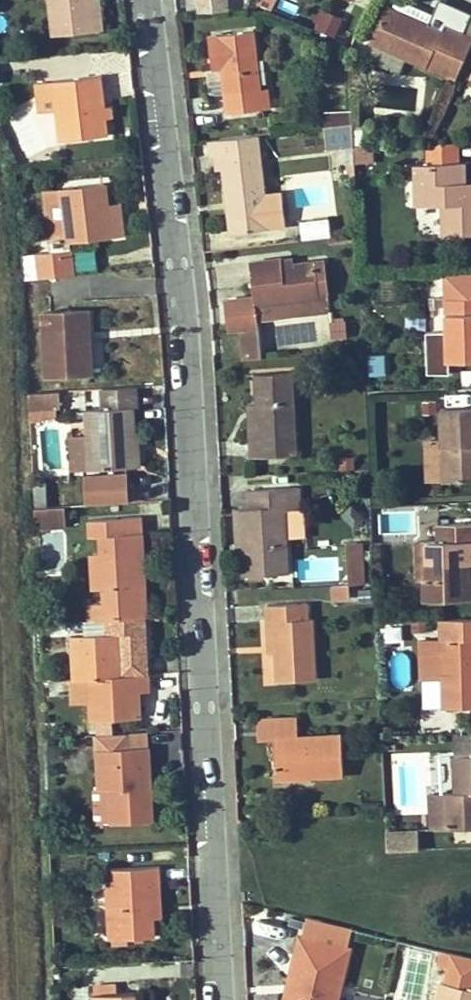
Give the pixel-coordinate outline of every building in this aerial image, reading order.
[(93,0),(50,0),(53,35),(96,30),(93,0)] [(100,0),(93,0),(96,30),(103,30),(100,0)] [(274,5),(264,0),(259,0),(257,3),(271,11),(274,5)] [(298,2),(293,0),(280,0),(276,9),(292,16),(298,2)] [(409,4),(398,0),(396,0),(393,7),(430,23),(433,15),(409,4)] [(470,35),(470,14),(470,15),(440,1),(433,15),(447,21),(445,24),(470,35)] [(470,45),(470,35),(445,24),(447,21),(433,15),(430,23),(393,7),(386,4),(368,43),(377,47),(402,58),(455,81),(470,45)] [(334,36),(342,19),(324,11),(316,28),(334,36)] [(261,89),(254,31),(208,36),(211,58),(221,57),(222,68),(227,113),(263,109),(261,89)] [(402,58),(377,47),(371,60),(396,72),(402,58)] [(222,68),(221,57),(211,58),(212,69),(222,68)] [(105,106),(101,75),(52,81),(56,110),(59,141),(108,135),(106,118),(105,106)] [(56,110),(52,81),(37,83),(40,112),(56,110)] [(270,108),(268,88),(261,89),(263,109),(270,108)] [(113,117),(112,105),(105,106),(106,118),(113,117)] [(352,124),(352,111),(332,112),(332,126),(352,124)] [(332,126),(332,112),(323,113),(324,127),(332,126)] [(372,146),(371,123),(352,124),(353,147),(372,146)] [(353,147),(352,124),(332,126),(324,127),(327,150),(346,148),(353,147)] [(419,134),(425,130),(422,125),(416,129),(419,134)] [(286,225),(282,193),(264,195),(258,134),(210,140),(211,156),(217,155),(218,170),(224,169),(231,233),(268,229),(268,228),(286,225)] [(458,162),(458,143),(427,144),(428,164),(458,162)] [(373,162),(372,146),(353,147),(354,163),(373,162)] [(354,163),(353,147),(346,148),(347,176),(355,176),(354,163)] [(465,182),(464,162),(458,162),(428,164),(415,164),(416,205),(442,204),(443,236),(470,235),(470,191),(466,191),(465,182)] [(125,235),(122,212),(108,213),(107,204),(105,183),(63,188),(66,216),(48,218),(52,251),(36,253),(39,278),(74,274),(71,241),(125,235)] [(66,216),(63,188),(47,190),(50,218),(66,216)] [(122,212),(121,203),(107,204),(108,213),(122,212)] [(329,237),(327,217),(302,220),(304,239),(329,237)] [(39,278),(36,253),(21,255),(24,280),(39,278)] [(330,310),(328,295),(320,296),(316,261),(293,264),(283,265),(282,258),(249,261),(253,296),(224,300),(227,330),(240,328),(243,359),(262,358),(258,318),(330,310)] [(328,295),(324,260),(316,261),(320,296),(328,295)] [(444,274),(445,281),(467,281),(467,297),(470,297),(470,273),(444,274)] [(467,297),(467,281),(445,281),(447,361),(470,360),(470,297),(467,297)] [(85,372),(83,331),(89,331),(88,310),(44,312),(47,374),(85,372)] [(346,337),(345,321),(335,322),(332,322),(333,338),(346,337)] [(91,372),(89,331),(83,331),(85,372),(91,372)] [(366,375),(386,374),(384,352),(365,354),(366,375)] [(463,371),(463,384),(470,384),(470,370),(463,371)] [(297,438),(293,372),(254,374),(255,404),(257,439),(250,439),(251,457),(282,456),(281,439),(297,438)] [(134,445),(134,436),(132,408),(136,408),(135,386),(102,388),(103,408),(85,409),(87,434),(89,470),(139,467),(138,444),(134,445)] [(51,407),(50,391),(28,393),(29,408),(51,407)] [(60,407),(59,391),(50,391),(51,407),(54,407),(60,407)] [(435,412),(435,402),(424,402),(424,413),(435,412)] [(257,439),(255,404),(248,405),(250,439),(257,439)] [(55,417),(54,407),(51,407),(29,408),(30,422),(38,422),(38,417),(55,417)] [(441,409),(442,441),(443,481),(470,480),(470,408),(441,409)] [(89,470),(87,434),(71,435),(73,470),(89,470)] [(297,455),(297,438),(281,439),(282,456),(297,455)] [(443,481),(442,441),(426,442),(427,482),(443,481)] [(354,469),(354,457),(339,458),(339,469),(354,469)] [(129,502),(128,473),(84,475),(85,504),(129,502)] [(47,506),(46,482),(33,482),(35,507),(47,506)] [(286,538),(284,510),(300,509),(299,487),(248,490),(249,507),(241,508),(245,575),(288,573),(286,538)] [(66,522),(65,505),(35,507),(35,523),(66,522)] [(243,552),(241,508),(234,508),(236,552),(243,552)] [(306,537),(304,509),(300,509),(284,510),(286,538),(306,537)] [(147,617),(142,517),(89,519),(90,537),(100,536),(101,554),(102,588),(103,603),(89,603),(90,620),(104,619),(145,617),(147,617)] [(469,563),(468,543),(470,543),(470,524),(438,525),(439,541),(432,541),(432,580),(425,580),(426,599),(470,597),(470,563),(469,563)] [(432,580),(432,541),(418,541),(418,580),(425,580),(432,580)] [(359,584),(357,542),(347,543),(350,584),(359,584)] [(102,588),(101,554),(91,555),(93,588),(102,588)] [(350,598),(349,585),(333,586),(333,599),(350,598)] [(315,679),(312,618),(308,619),(307,603),(267,605),(268,622),(274,622),(278,681),(315,679)] [(145,617),(104,619),(104,634),(121,633),(122,659),(133,659),(133,675),(148,674),(145,617)] [(440,619),(440,639),(442,677),(442,708),(470,707),(470,618),(440,619)] [(427,631),(426,620),(412,620),(412,632),(427,631)] [(122,659),(121,633),(104,634),(72,635),(74,679),(90,678),(133,675),(133,659),(122,659)] [(442,677),(440,639),(421,640),(422,678),(442,677)] [(139,717),(139,691),(149,690),(148,674),(133,675),(90,678),(91,702),(92,719),(96,719),(97,730),(112,730),(111,718),(139,717)] [(91,702),(90,678),(74,679),(72,679),(73,702),(91,702)] [(343,775),(341,735),(298,737),(297,718),(257,720),(258,740),(273,739),(275,778),(343,775)] [(149,746),(148,731),(127,733),(128,748),(149,746)] [(149,795),(148,769),(150,769),(149,746),(128,748),(127,733),(95,735),(99,789),(110,788),(112,821),(112,823),(153,821),(152,795),(149,795)] [(454,735),(454,756),(470,755),(470,735),(454,735)] [(86,746),(85,737),(73,737),(73,747),(86,746)] [(454,756),(456,793),(430,793),(431,830),(470,828),(470,755),(454,756)] [(449,756),(432,756),(432,784),(450,784),(449,756)] [(112,821),(110,788),(99,789),(95,789),(97,822),(112,821)] [(419,850),(418,831),(386,832),(387,851),(419,850)] [(155,918),(153,884),(161,884),(160,866),(112,869),(113,884),(106,885),(110,939),(156,936),(155,918)] [(163,918),(161,884),(153,884),(155,918),(163,918)] [(350,949),(347,948),(351,931),(320,924),(321,921),(307,917),(302,937),(300,936),(295,955),(302,957),(291,999),(337,999),(350,949)] [(352,928),(321,921),(320,924),(351,931),(352,928)] [(441,951),(438,963),(449,965),(445,982),(440,981),(436,999),(470,999),(470,957),(441,951)] [(302,957),(295,955),(284,999),(291,999),(302,957)] [(117,992),(116,984),(94,985),(94,993),(117,992)] [(135,991),(117,992),(94,993),(95,999),(136,999),(135,991)]
